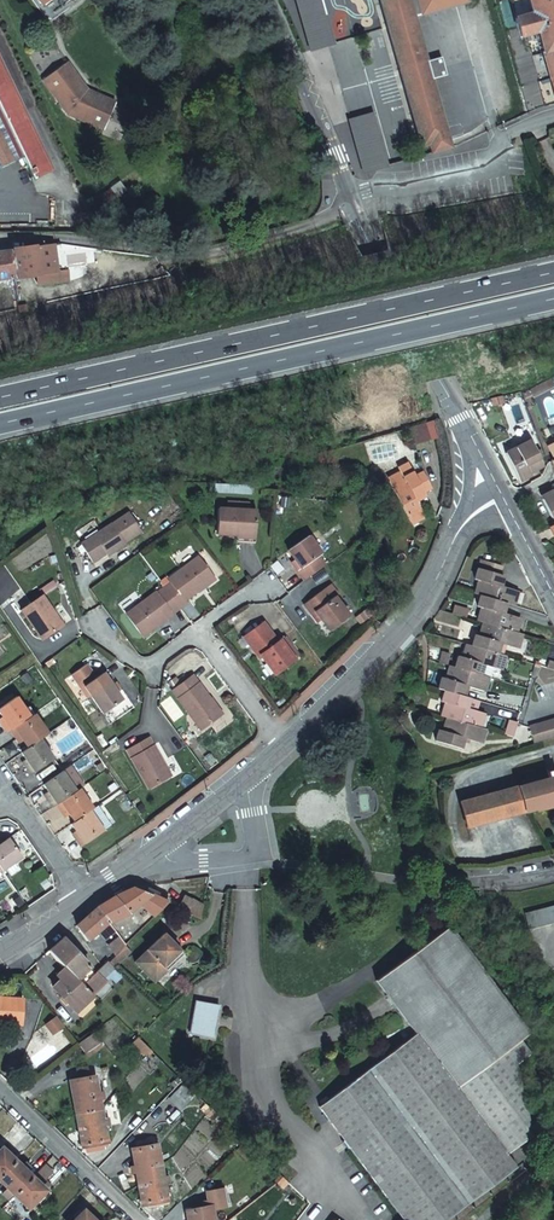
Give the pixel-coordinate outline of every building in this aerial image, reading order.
[(308,50),(331,44),(319,0),(295,0),(308,50)] [(451,149),(432,80),(446,76),(440,57),(426,61),(414,17),(469,2),(468,0),(380,0),(421,147),(428,145),(431,154),(451,149)] [(533,15),(516,20),(520,39),(538,34),(553,94),(553,0),(528,0),(533,15)] [(81,96),(68,78),(70,76),(62,65),(37,83),(48,99),(49,99),(49,100),(51,98),(63,115),(81,124),(80,126),(98,135),(110,107),(90,97),(89,99),(81,96)] [(9,160),(19,183),(40,174),(34,160),(25,138),(0,81),(0,164),(9,160)] [(372,115),(348,121),(362,173),(386,167),(372,115)] [(119,182),(110,188),(119,201),(120,200),(128,194),(119,182)] [(110,188),(101,194),(109,207),(119,201),(110,188)] [(128,194),(120,200),(130,215),(138,210),(128,194)] [(35,248),(38,273),(39,282),(68,279),(66,270),(57,271),(54,245),(35,248)] [(38,273),(35,248),(10,251),(15,277),(38,273)] [(15,277),(10,251),(0,253),(0,279),(15,277)] [(549,377),(541,381),(545,389),(553,385),(549,377)] [(528,387),(532,396),(545,389),(541,381),(528,387)] [(503,395),(492,397),(494,408),(505,405),(503,395)] [(424,423),(408,428),(413,446),(430,441),(424,423)] [(518,478),(538,468),(542,465),(529,440),(504,453),(518,478)] [(433,487),(425,470),(416,474),(414,470),(404,475),(406,479),(393,485),(411,521),(424,514),(419,505),(429,501),(424,491),(433,487)] [(542,499),(553,521),(553,493),(542,499)] [(249,504),(211,502),(210,527),(231,528),(231,534),(248,535),(249,504)] [(106,519),(75,541),(87,559),(101,549),(103,552),(120,540),(135,528),(122,509),(106,519)] [(300,572),(320,558),(312,547),(315,545),(303,528),(282,543),(295,560),(292,562),(300,572)] [(159,583),(175,603),(182,597),(180,594),(194,583),(193,582),(208,570),(193,551),(163,573),(166,578),(159,583)] [(479,582),(475,594),(481,596),(500,602),(506,603),(512,605),(516,591),(501,585),(504,575),(499,574),(502,565),(485,560),(482,569),(478,567),(474,581),(479,582)] [(311,603),(318,611),(326,621),(345,607),(330,588),(334,585),(326,576),(319,580),(299,596),(307,606),(311,603)] [(153,620),(175,603),(159,583),(152,588),(151,587),(121,610),(136,630),(152,618),(153,620)] [(59,622),(38,593),(18,608),(39,636),(59,622)] [(478,621),(484,623),(504,629),(515,633),(519,618),(503,613),(506,603),(500,602),(481,596),(477,607),(481,608),(478,621)] [(313,614),(318,611),(311,603),(307,606),(313,614)] [(455,607),(452,614),(465,617),(467,611),(455,607)] [(272,668),(291,653),(276,633),(274,635),(259,617),(241,632),(255,650),(258,649),(272,668)] [(517,649),(521,635),(515,633),(504,629),(484,623),(479,637),(476,635),(472,646),(498,654),(501,644),(517,649)] [(276,633),(291,653),(295,649),(281,630),(276,633)] [(500,671),(504,656),(498,654),(472,646),(466,645),(462,658),(458,658),(455,669),(474,674),(480,676),(486,678),(487,678),(490,669),(500,671)] [(442,653),(438,664),(446,666),(449,655),(442,653)] [(74,679),(88,669),(81,661),(68,670),(74,679)] [(553,672),(553,663),(548,661),(545,669),(553,672)] [(436,690),(443,692),(460,697),(463,698),(466,688),(482,693),(486,678),(480,676),(474,674),(455,669),(448,667),(444,680),(439,679),(436,690)] [(81,682),(88,692),(100,709),(120,695),(107,678),(100,668),(81,682)] [(207,692),(189,668),(168,684),(197,722),(217,708),(206,693),(207,692)] [(26,711),(12,692),(0,701),(0,714),(0,715),(0,723),(3,728),(6,725),(26,711)] [(444,705),(440,717),(446,719),(461,724),(477,728),(481,714),(466,710),(469,699),(463,698),(460,697),(443,692),(439,703),(444,705)] [(37,733),(44,728),(30,708),(26,711),(6,725),(14,736),(18,733),(24,742),(37,733)] [(461,724),(446,719),(441,733),(437,732),(434,743),(460,751),(463,740),(479,745),(483,730),(477,728),(461,724)] [(549,738),(553,737),(553,726),(552,720),(544,723),(549,738)] [(513,739),(517,725),(517,724),(509,722),(505,736),(513,739)] [(536,725),(541,741),(549,738),(544,723),(536,725)] [(528,728),(532,743),(541,741),(536,725),(528,728)] [(50,752),(37,733),(24,742),(17,747),(24,756),(20,758),(27,769),(50,752)] [(169,770),(164,761),(161,762),(159,757),(161,756),(147,733),(125,745),(147,783),(169,770)] [(74,784),(60,765),(40,779),(47,789),(43,792),(50,801),(54,798),(74,784)] [(519,786),(526,811),(553,803),(553,776),(519,786)] [(72,816),(92,801),(78,781),(74,784),(54,798),(62,809),(66,807),(72,816)] [(526,811),(519,786),(461,801),(468,827),(526,811)] [(79,840),(111,817),(97,798),(92,801),(72,816),(69,818),(76,828),(73,830),(79,840)] [(1,865),(21,852),(6,833),(0,837),(0,863),(1,865)] [(40,861),(31,867),(38,876),(47,870),(40,861)] [(167,898),(134,887),(126,890),(118,893),(109,898),(102,903),(98,906),(109,920),(115,927),(118,932),(121,935),(126,941),(130,937),(167,898)] [(197,918),(202,906),(184,893),(176,904),(197,918)] [(115,927),(109,920),(98,906),(91,911),(76,923),(88,937),(100,927),(106,935),(115,927)] [(529,929),(553,923),(553,906),(525,913),(529,929)] [(521,1079),(519,1068),(533,1058),(524,1044),(533,1038),(455,928),(381,981),(420,1035),(321,1107),(403,1219),(448,1219),(518,1170),(509,1156),(534,1139),(521,1079)] [(134,962),(151,978),(179,950),(161,933),(134,962)] [(126,941),(121,935),(109,943),(116,951),(126,941)] [(61,939),(49,950),(67,965),(87,982),(99,970),(91,963),(63,937),(61,939)] [(130,937),(126,941),(130,947),(134,942),(130,937)] [(108,959),(113,964),(130,947),(126,941),(116,951),(108,959)] [(179,950),(151,978),(154,982),(183,953),(179,950)] [(82,1008),(103,983),(106,979),(108,978),(105,976),(115,966),(113,964),(108,959),(104,964),(99,970),(87,982),(67,965),(59,975),(63,978),(55,987),(82,1008)] [(23,1022),(26,997),(0,995),(0,1020),(23,1022)] [(222,1003),(198,999),(192,1030),(216,1035),(222,1003)] [(57,1016),(51,1020),(57,1029),(63,1025),(57,1016)] [(51,1020),(46,1024),(52,1032),(57,1029),(51,1020)] [(94,1032),(81,1041),(88,1050),(101,1041),(94,1032)] [(69,1082),(75,1111),(101,1106),(95,1073),(78,1076),(79,1080),(69,1082)] [(177,1105),(193,1089),(180,1077),(166,1093),(177,1105)] [(209,1116),(214,1110),(208,1105),(203,1110),(209,1116)] [(75,1111),(80,1144),(106,1140),(101,1106),(75,1111)] [(132,1145),(137,1179),(150,1177),(149,1171),(161,1168),(156,1141),(132,1145)] [(7,1168),(0,1175),(0,1195),(7,1202),(24,1184),(7,1168)] [(150,1177),(137,1179),(141,1201),(166,1197),(161,1168),(149,1171),(150,1177)] [(24,1184),(7,1202),(20,1215),(37,1197),(32,1192),(44,1180),(36,1172),(24,1184)] [(278,1187),(284,1181),(277,1175),(271,1180),(278,1187)] [(212,1213),(229,1210),(226,1192),(209,1195),(207,1199),(202,1200),(203,1203),(191,1205),(192,1210),(186,1211),(187,1219),(214,1219),(212,1213)]
